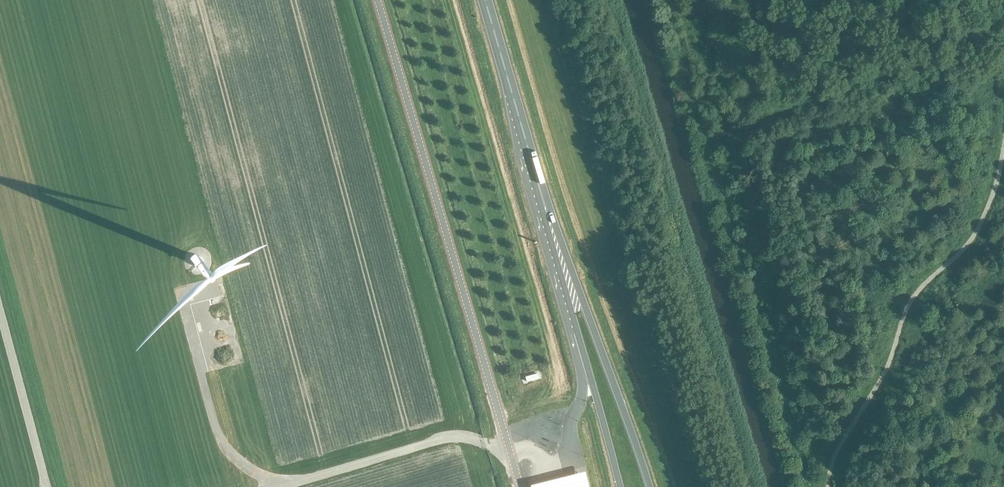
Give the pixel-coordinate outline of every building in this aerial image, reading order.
[(537,372),(525,376),(527,381),(539,377),(537,372)] [(529,484),(530,486),(586,486),(588,486),(584,470),(529,484)]
